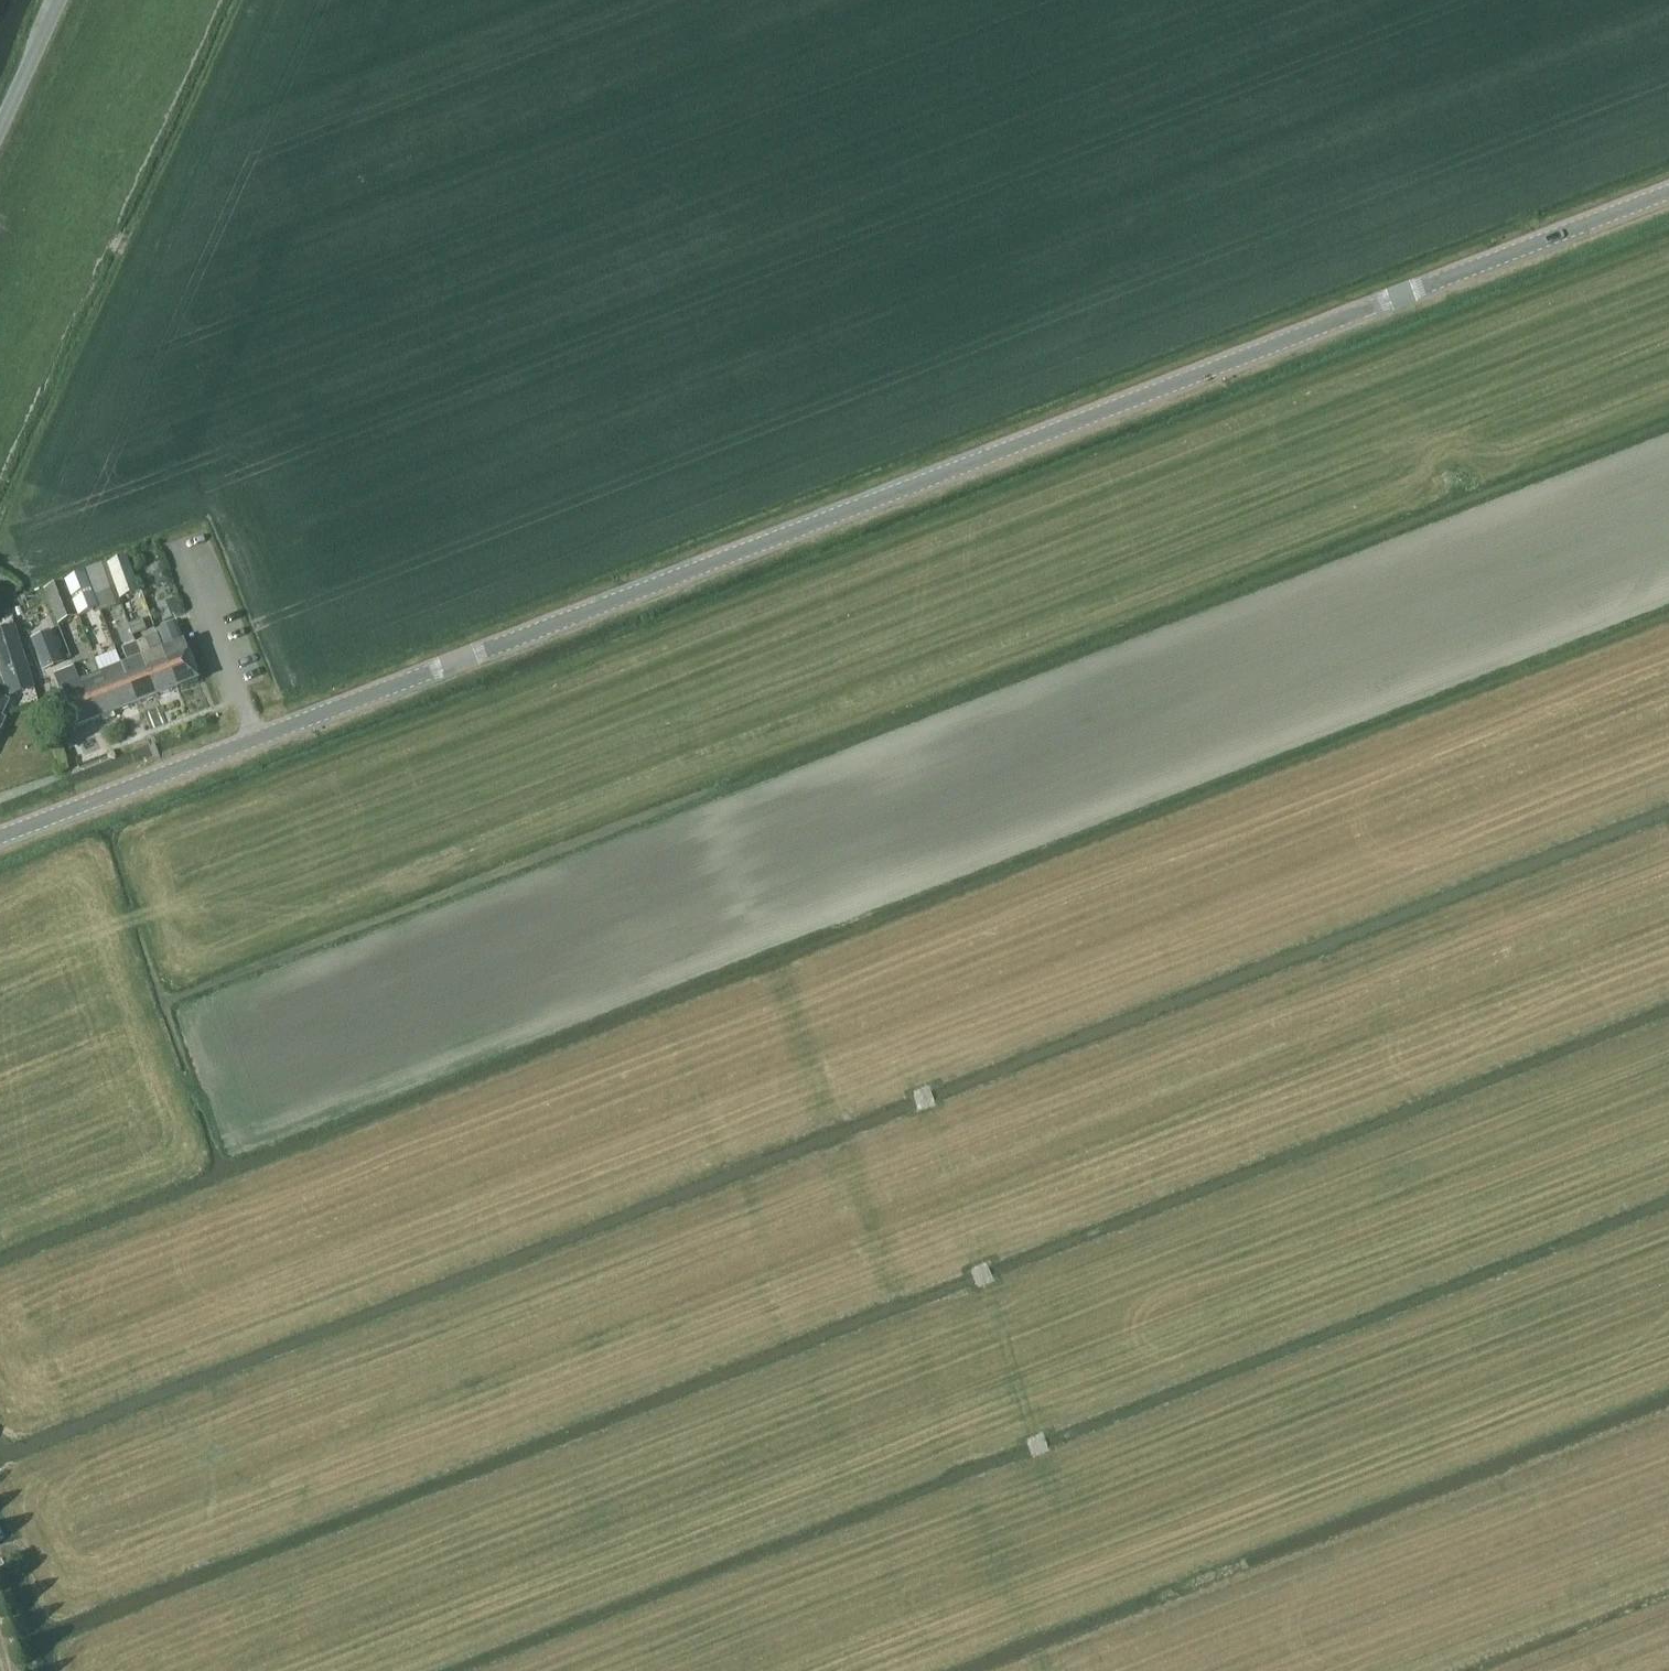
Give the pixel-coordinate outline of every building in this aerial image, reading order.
[(128,558),(109,564),(121,599),(140,592),(128,558)] [(103,612),(123,605),(121,599),(109,564),(85,571),(86,574),(101,609),(102,609),(103,612)] [(167,569),(154,574),(159,586),(172,582),(167,569)] [(80,617),(101,609),(86,574),(66,582),(80,617)] [(58,625),(80,617),(66,582),(44,590),(58,625)] [(176,599),(159,606),(165,621),(182,614),(176,599)] [(134,635),(148,629),(143,619),(130,624),(134,635)] [(7,692),(9,698),(36,689),(15,626),(0,631),(0,670),(7,692)] [(51,631),(31,639),(44,670),(63,663),(51,631)] [(164,650),(179,688),(200,680),(182,636),(171,640),(174,647),(164,650)] [(153,655),(147,639),(138,643),(158,696),(179,688),(164,650),(153,655)] [(138,704),(158,696),(138,643),(123,648),(130,664),(123,667),(138,704)] [(117,713),(138,704),(123,667),(103,675),(117,713)] [(97,721),(117,713),(103,675),(82,683),(97,721)] [(76,729),(97,721),(82,683),(61,691),(76,729)] [(8,718),(4,716),(10,704),(0,699),(0,734),(8,718)]
